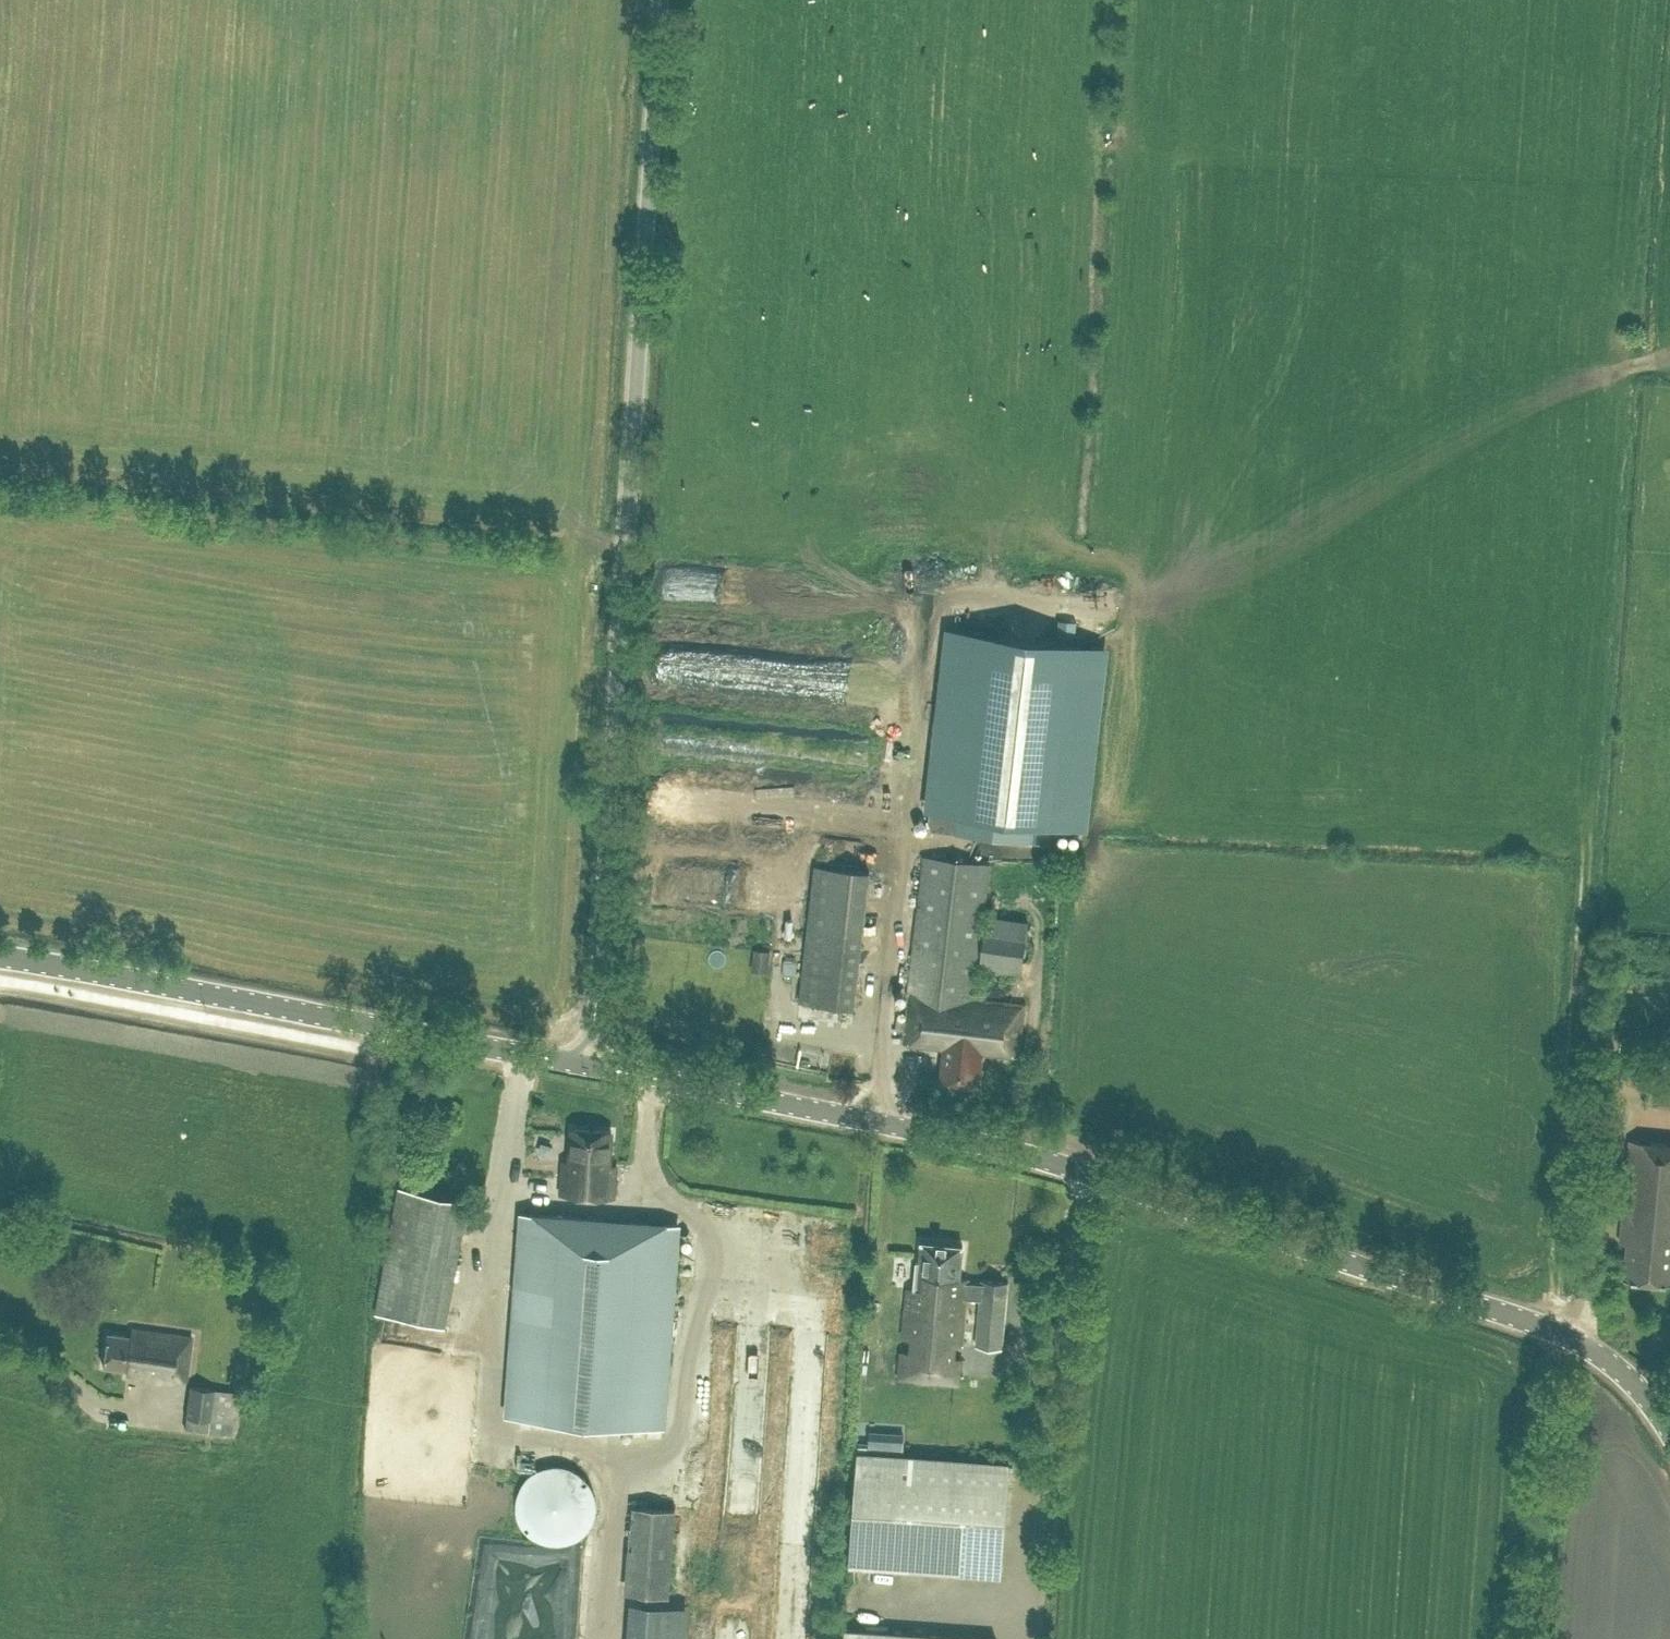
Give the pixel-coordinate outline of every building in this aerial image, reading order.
[(1104,651),(951,632),(929,811),(1082,830),(1104,651)] [(1020,977),(1028,918),(983,913),(990,863),(924,855),(901,1043),(943,1048),(939,1079),(978,1084),(978,1083),(979,1082),(982,1053),(1019,1057),(1025,1005),(973,999),(976,973),(1020,977)] [(854,1006),(870,871),(815,865),(799,1000),(854,1006)] [(642,892),(641,908),(658,909),(659,893),(642,892)] [(768,964),(769,950),(754,948),(752,962),(768,964)] [(570,1162),(563,1161),(561,1192),(614,1196),(615,1184),(608,1184),(611,1128),(572,1126),(570,1162)] [(1630,1139),(1619,1242),(1627,1242),(1623,1274),(1669,1278),(1669,1143),(1630,1139)] [(468,1202),(399,1185),(387,1242),(376,1310),(445,1324),(468,1202)] [(523,1211),(508,1413),(662,1425),(677,1223),(523,1211)] [(964,1238),(961,1264),(971,1265),(974,1239),(964,1238)] [(959,1273),(962,1244),(921,1240),(919,1259),(915,1259),(912,1287),(908,1287),(903,1335),(910,1337),(909,1351),(902,1350),(899,1378),(959,1383),(960,1365),(962,1356),(956,1355),(957,1343),(964,1344),(968,1297),(979,1298),(976,1344),(1002,1347),(1009,1278),(981,1276),(981,1279),(970,1278),(970,1274),(959,1273)] [(190,1336),(129,1328),(128,1335),(107,1333),(102,1365),(140,1371),(141,1378),(169,1382),(169,1377),(184,1379),(190,1336)] [(231,1434),(232,1423),(235,1391),(189,1384),(185,1416),(186,1416),(185,1428),(206,1432),(231,1434)] [(891,1436),(890,1452),(903,1453),(904,1437),(891,1436)] [(1000,1574),(1008,1461),(903,1453),(890,1452),(857,1449),(849,1563),(1000,1574)] [(555,1463),(548,1463),(529,1472),(521,1483),(516,1496),(516,1510),(521,1523),(530,1534),(548,1543),(562,1543),(575,1538),(586,1529),(593,1517),(596,1503),(590,1483),(581,1472),(569,1465),(555,1463)] [(995,1633),(842,1621),(841,1638),(994,1638),(995,1633)]
